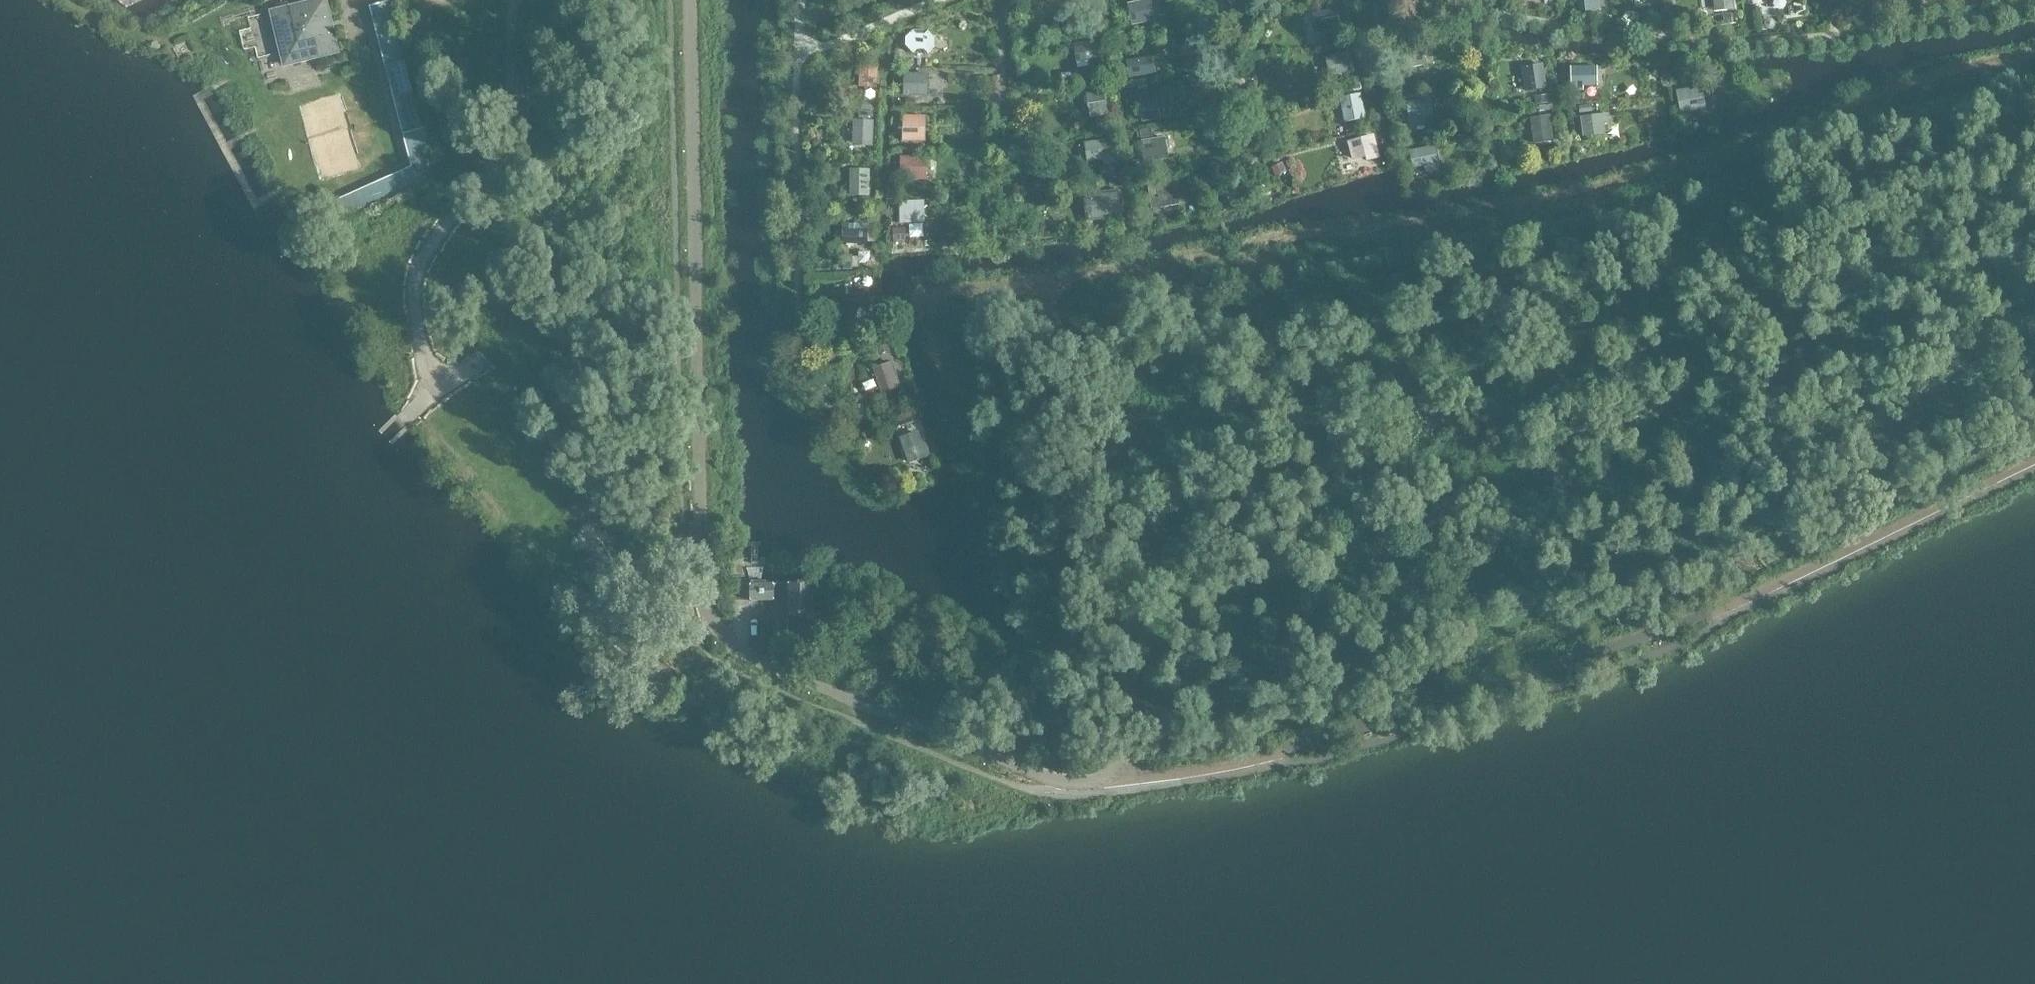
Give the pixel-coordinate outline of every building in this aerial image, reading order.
[(325,0),(321,0),(272,12),(285,65),(338,52),(325,0)] [(1152,0),(1138,0),(1128,2),(1132,24),(1156,20),(1152,0)] [(1600,0),(1578,0),(1579,11),(1601,9),(1600,0)] [(1733,0),(1714,0),(1715,11),(1734,9),(1733,0)] [(436,179),(390,1),(369,6),(411,166),(339,197),(347,216),(436,179)] [(1339,6),(1314,12),(1318,33),(1343,27),(1339,6)] [(1732,22),(1731,12),(1722,14),(1724,23),(1732,22)] [(1773,28),(1775,25),(1775,20),(1772,17),(1766,18),(1764,22),(1765,26),(1768,29),(1773,28)] [(906,36),(906,45),(913,52),(916,49),(924,49),(928,53),(935,46),(936,36),(929,29),(913,29),(906,36)] [(1104,62),(1101,42),(1075,47),(1078,67),(1104,62)] [(1355,71),(1350,49),(1323,55),(1328,77),(1355,71)] [(1152,55),(1126,59),(1129,77),(1155,73),(1152,55)] [(1526,91),(1547,88),(1543,62),(1522,65),(1526,91)] [(877,87),(879,65),(860,64),(858,86),(877,87)] [(1597,65),(1570,65),(1570,91),(1584,91),(1584,85),(1597,85),(1597,65)] [(928,95),(929,72),(904,71),(903,94),(928,95)] [(1415,85),(1413,71),(1403,73),(1405,86),(1415,85)] [(1681,111),(1706,107),(1702,85),(1677,89),(1681,111)] [(1160,118),(1156,86),(1138,88),(1142,120),(1160,118)] [(1403,90),(1405,98),(1421,96),(1420,87),(1403,90)] [(1104,88),(1086,91),(1090,117),(1108,114),(1104,88)] [(1367,117),(1361,92),(1340,97),(1345,122),(1367,117)] [(1536,104),(1549,102),(1548,94),(1534,95),(1536,104)] [(1431,97),(1406,101),(1409,122),(1434,118),(1431,97)] [(876,108),(876,99),(859,98),(859,107),(876,108)] [(1578,105),(1578,113),(1593,111),(1592,103),(1578,105)] [(1609,112),(1581,115),(1584,135),(1605,132),(1604,123),(1611,122),(1609,112)] [(926,114),(903,114),(902,141),(926,141),(926,114)] [(1550,114),(1529,117),(1533,143),(1554,140),(1550,114)] [(1112,127),(1110,117),(1096,119),(1097,129),(1112,127)] [(873,145),(874,119),(854,118),(852,144),(873,145)] [(1153,135),(1152,128),(1139,129),(1139,130),(1137,131),(1138,137),(1153,135)] [(1380,156),(1374,133),(1348,140),(1353,160),(1366,156),(1367,160),(1380,156)] [(1166,136),(1142,139),(1145,161),(1169,158),(1166,136)] [(1112,138),(1085,142),(1088,161),(1103,159),(1104,168),(1116,166),(1112,138)] [(1436,144),(1410,150),(1414,168),(1424,166),(1425,171),(1441,168),(1436,144)] [(927,155),(900,155),(900,179),(927,179),(927,155)] [(1287,171),(1283,162),(1271,167),(1275,176),(1287,171)] [(870,195),(870,168),(850,168),(850,195),(870,195)] [(1179,176),(1182,196),(1191,195),(1189,175),(1179,176)] [(1117,184),(1116,176),(1109,177),(1110,185),(1117,184)] [(1175,176),(1146,180),(1151,209),(1180,204),(1175,176)] [(1119,188),(1084,192),(1087,220),(1122,217),(1119,188)] [(924,199),(899,200),(899,224),(925,223),(924,199)] [(1196,204),(1187,206),(1189,214),(1197,212),(1196,204)] [(868,244),(869,215),(844,214),(843,243),(868,244)] [(906,240),(906,227),(892,227),(893,241),(906,240)] [(853,256),(853,254),(843,254),(842,269),(853,269),(853,266),(858,266),(858,256),(853,256)] [(876,314),(867,289),(849,295),(858,321),(876,314)] [(901,386),(893,360),(873,367),(882,392),(901,386)] [(900,426),(914,421),(911,411),(897,416),(900,426)] [(899,437),(908,463),(931,455),(925,438),(922,439),(919,430),(899,437)] [(763,567),(747,568),(750,580),(760,580),(763,567)] [(789,593),(789,583),(775,584),(775,593),(789,593)] [(814,615),(814,583),(789,583),(789,593),(790,616),(814,615)] [(775,593),(775,584),(750,584),(751,600),(775,600),(775,593)] [(861,644),(863,634),(854,632),(852,642),(861,644)]
